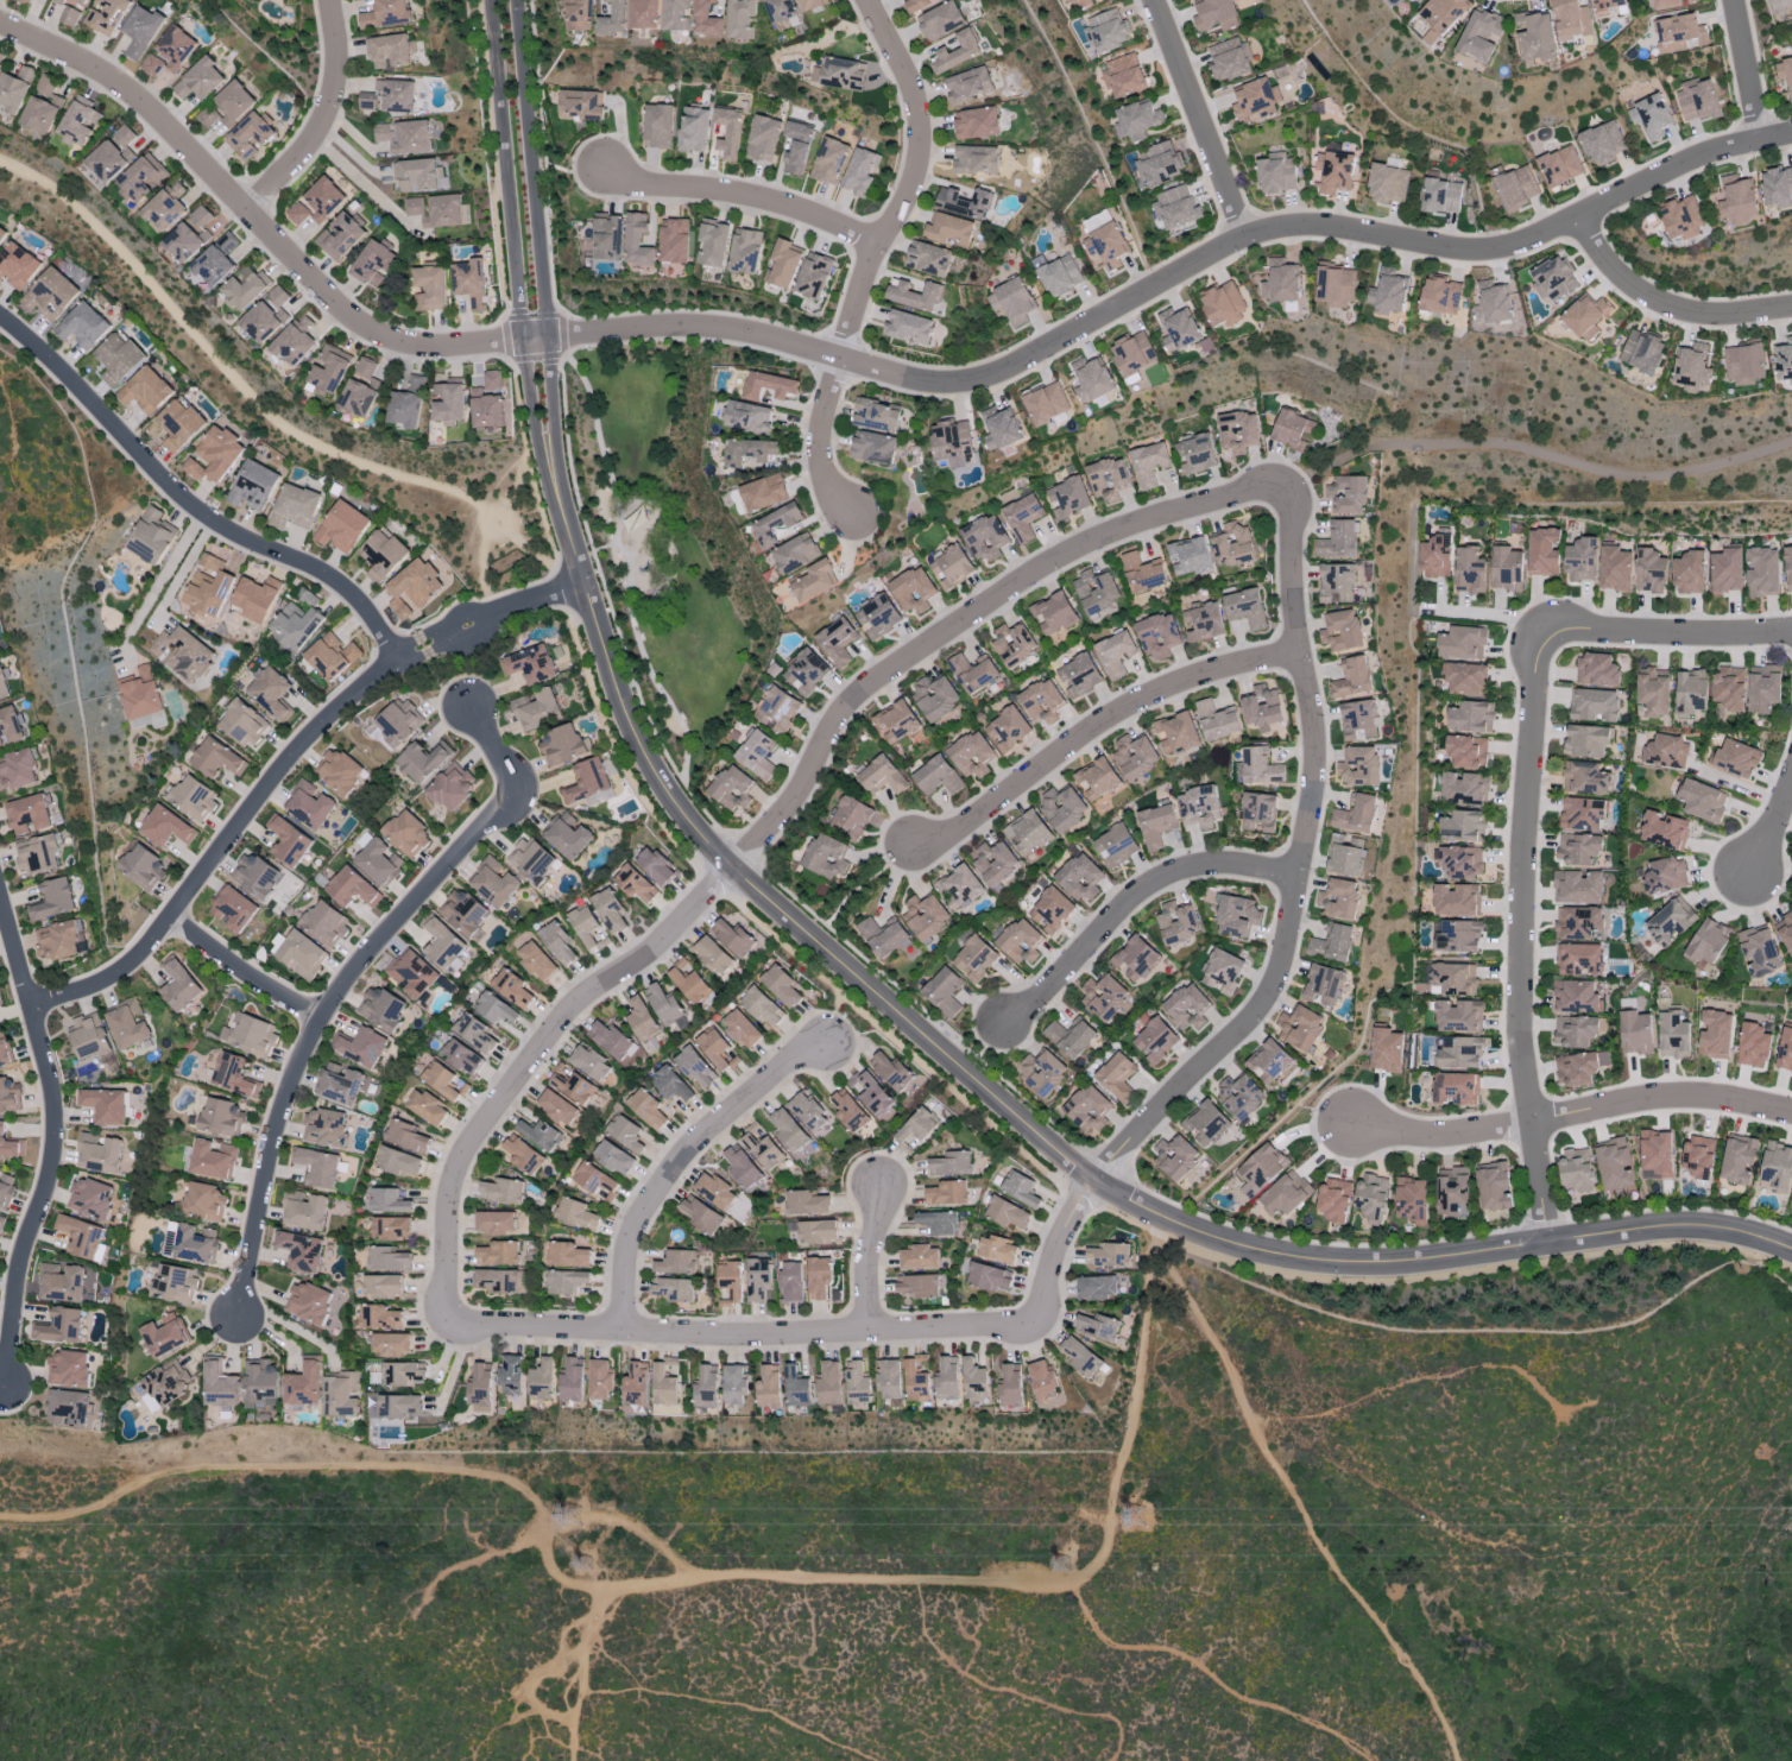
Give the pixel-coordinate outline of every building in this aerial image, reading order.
[(93,7),(92,6),(83,24),(111,39),(131,0),(96,0),(93,7)] [(375,12),(358,14),(359,29),(410,24),(408,0),(374,0),(375,12)] [(566,30),(595,30),(595,0),(566,0),(566,30)] [(606,3),(614,3),(613,17),(599,17),(599,34),(627,34),(627,0),(606,0),(606,3)] [(660,0),(631,0),(631,28),(659,29),(660,0)] [(691,30),(691,18),(690,18),(690,0),(664,0),(664,30),(691,30)] [(696,35),(725,35),(725,18),(713,18),(713,3),(719,3),(719,0),(697,0),(696,35)] [(729,39),(754,39),(754,17),(757,17),(757,0),(729,0),(729,39)] [(800,16),(794,0),(765,0),(775,25),(800,16)] [(827,0),(799,0),(804,13),(829,4),(827,0)] [(909,12),(940,0),(904,0),(909,12)] [(925,23),(920,25),(926,42),(966,25),(955,0),(954,0),(921,13),(925,23)] [(1077,11),(1095,3),(1094,0),(1072,0),(1077,11)] [(1197,32),(1219,24),(1222,32),(1241,25),(1232,0),(1195,0),(1194,1),(1199,14),(1191,17),(1197,32)] [(1431,48),(1473,4),(1469,0),(1431,0),(1418,13),(1433,27),(1422,39),(1431,48)] [(1559,40),(1592,34),(1586,0),(1552,0),(1559,40)] [(1625,0),(1591,0),(1593,12),(1626,7),(1625,0)] [(1697,0),(1651,0),(1653,9),(1684,4),(1683,3),(1697,1),(1697,0)] [(1791,7),(1791,0),(1769,0),(1773,12),(1791,7)] [(81,12),(66,5),(58,21),(74,28),(81,12)] [(166,18),(156,11),(154,15),(137,5),(121,30),(134,38),(124,54),(138,63),(166,18)] [(1086,20),(1101,54),(1132,40),(1117,7),(1086,20)] [(1506,20),(1475,7),(1456,51),(1489,65),(1497,45),(1488,41),(1491,33),(1500,37),(1506,20)] [(1549,11),(1514,16),(1521,62),(1556,57),(1549,11)] [(1687,50),(1686,40),(1697,38),(1698,46),(1709,44),(1706,25),(1697,26),(1695,14),(1656,19),(1659,42),(1658,43),(1659,54),(1687,50)] [(198,43),(173,24),(152,51),(140,69),(153,79),(162,67),(174,75),(198,43)] [(954,34),(957,40),(948,44),(949,45),(935,52),(938,59),(930,64),(936,76),(983,51),(970,26),(954,34)] [(374,69),(414,66),(412,43),(408,44),(407,34),(365,38),(367,57),(373,57),(374,69)] [(1249,61),(1250,60),(1241,35),(1207,47),(1213,64),(1210,65),(1217,84),(1252,72),(1249,61)] [(1099,67),(1107,89),(1113,87),(1117,100),(1149,88),(1136,53),(1099,67)] [(227,79),(206,56),(171,88),(183,100),(193,90),(203,101),(227,79)] [(863,90),(866,63),(824,58),(823,67),(812,66),(810,83),(863,90)] [(1774,60),(1777,81),(1784,81),(1787,102),(1791,101),(1791,58),(1774,60)] [(0,79),(0,107),(19,115),(37,71),(22,65),(18,78),(3,72),(0,79)] [(995,92),(987,66),(944,79),(948,89),(952,105),(995,92)] [(65,99),(53,94),(58,80),(42,74),(22,124),(50,135),(65,99)] [(1685,124),(1721,115),(1711,76),(1675,85),(1685,124)] [(257,101),(235,78),(211,101),(211,102),(197,116),(209,128),(218,120),(224,126),(232,118),(235,121),(257,101)] [(1281,101),(1276,85),(1270,87),(1267,78),(1233,88),(1238,103),(1231,105),(1237,125),(1276,113),(1273,103),(1281,101)] [(415,81),(374,80),(374,93),(359,93),(359,111),(414,112),(415,81)] [(604,120),(604,106),(601,106),(601,91),(559,90),(558,119),(604,120)] [(1671,124),(1662,95),(1626,106),(1632,125),(1643,122),(1650,143),(1665,138),(1661,127),(1671,124)] [(57,135),(75,145),(76,143),(86,147),(96,128),(105,112),(77,98),(57,135)] [(1116,110),(1120,122),(1115,124),(1120,138),(1133,134),(1134,138),(1146,134),(1144,129),(1165,122),(1161,109),(1154,111),(1150,99),(1116,110)] [(672,148),(673,105),(645,104),(644,148),(672,148)] [(957,141),(1000,134),(995,106),(960,112),(961,118),(954,120),(957,141)] [(708,108),(681,107),(679,151),(706,153),(708,108)] [(741,110),(713,108),(713,125),(726,125),(726,140),(718,139),(717,160),(738,161),(741,110)] [(277,133),(269,125),(270,123),(257,109),(223,139),(244,162),(277,133)] [(745,156),(772,162),(781,121),(754,115),(745,156)] [(1579,135),(1593,167),(1628,152),(1613,119),(1579,135)] [(430,153),(428,121),(374,124),(375,142),(389,141),(390,155),(430,153)] [(783,136),(790,138),(783,172),(803,176),(813,127),(786,121),(783,136)] [(86,162),(107,184),(136,156),(127,146),(137,136),(125,124),(86,162)] [(809,176),(835,186),(851,146),(824,136),(809,176)] [(1179,151),(1174,153),(1169,140),(1138,151),(1140,159),(1138,160),(1147,187),(1187,173),(1179,151)] [(1549,189),(1584,174),(1572,144),(1536,159),(1549,189)] [(999,147),(954,145),(953,173),(998,175),(999,147)] [(871,175),(879,156),(856,146),(839,188),(864,198),(873,176),(871,175)] [(138,205),(156,188),(170,173),(148,151),(116,184),(138,205)] [(1294,191),(1291,151),(1268,153),(1269,159),(1257,160),(1260,194),(1294,191)] [(1319,195),(1335,196),(1335,189),(1350,190),(1354,155),(1316,151),(1313,182),(1320,182),(1319,195)] [(400,192),(445,189),(444,166),(436,167),(435,159),(395,161),(396,176),(399,175),(400,192)] [(1404,204),(1408,168),(1372,164),(1368,200),(1404,204)] [(1492,180),(1506,212),(1542,196),(1528,164),(1492,180)] [(1778,205),(1779,210),(1791,208),(1791,167),(1761,173),(1766,207),(1778,205)] [(310,217),(318,226),(347,198),(325,175),(302,196),(317,211),(310,217)] [(141,214),(152,226),(155,223),(165,233),(189,210),(178,199),(187,190),(176,180),(141,214)] [(1459,213),(1461,181),(1424,180),(1422,211),(1459,213)] [(1717,202),(1720,219),(1731,217),(1732,226),(1751,223),(1749,216),(1758,214),(1752,180),(1724,185),(1726,200),(1717,202)] [(935,206),(984,220),(992,192),(975,188),(973,196),(965,194),(965,191),(941,185),(935,206)] [(1167,230),(1205,218),(1201,205),(1193,208),(1186,185),(1151,195),(1159,220),(1163,218),(1167,230)] [(462,226),(460,194),(426,196),(426,198),(406,199),(407,216),(421,216),(422,228),(462,226)] [(1670,240),(1680,237),(1681,238),(1705,230),(1693,194),(1659,206),(1670,240)] [(285,215),(298,227),(311,213),(298,201),(285,215)] [(214,217),(202,204),(190,217),(201,229),(214,217)] [(314,241),(337,263),(367,232),(344,210),(328,227),(328,226),(314,241)] [(975,223),(937,211),(933,226),(927,224),(924,235),(968,248),(975,223)] [(641,233),(648,233),(649,213),(627,212),(626,264),(654,264),(654,248),(640,248),(641,233)] [(593,219),(592,259),(622,260),(623,216),(613,215),(612,220),(593,219)] [(661,226),(660,262),(688,263),(689,219),(669,218),(668,227),(661,226)] [(695,263),(722,268),(730,225),(718,223),(718,221),(703,218),(695,263)] [(163,242),(184,265),(214,237),(206,229),(199,235),(185,221),(163,242)] [(1081,239),(1096,268),(1103,264),(1108,273),(1122,266),(1118,258),(1131,251),(1114,221),(1081,239)] [(764,233),(737,227),(728,270),(755,275),(764,233)] [(191,266),(212,289),(237,266),(227,255),(240,243),(229,231),(191,266)] [(397,253),(369,238),(350,274),(378,289),(397,253)] [(791,288),(801,250),(790,247),(792,241),(777,238),(771,260),(774,261),(769,282),(791,288)] [(12,240),(0,255),(0,281),(3,277),(21,291),(43,264),(12,240)] [(905,268),(947,276),(952,250),(909,242),(905,268)] [(833,261),(805,253),(794,292),(822,300),(833,261)] [(1038,267),(1049,298),(1084,286),(1072,255),(1038,267)] [(1544,304),(1578,287),(1562,255),(1528,272),(1544,304)] [(486,312),(484,258),(469,259),(469,263),(452,264),(453,295),(469,294),(470,312),(486,312)] [(241,314),(273,282),(250,260),(236,274),(236,273),(218,291),(241,314)] [(19,301),(31,312),(36,307),(52,323),(81,291),(53,265),(19,301)] [(1300,300),(1299,265),(1270,267),(1271,282),(1261,282),(1262,301),(1300,300)] [(1374,314),(1390,317),(1391,311),(1404,313),(1409,278),(1397,276),(1398,269),(1377,266),(1371,304),(1376,305),(1374,314)] [(445,267),(413,268),(413,287),(426,287),(426,294),(415,294),(415,311),(446,310),(445,267)] [(1317,302),(1327,302),(1327,305),(1355,306),(1356,268),(1318,267),(1317,302)] [(1456,316),(1462,282),(1425,276),(1420,310),(1456,316)] [(886,299),(935,313),(943,285),(926,280),(922,294),(909,291),(911,283),(892,277),(886,299)] [(1036,309),(1023,278),(987,292),(995,313),(1005,308),(1013,329),(1029,322),(1025,314),(1036,309)] [(1215,329),(1248,313),(1232,280),(1199,296),(1215,329)] [(239,323),(261,345),(290,317),(280,308),(291,297),(279,285),(265,298),(264,298),(239,323)] [(1510,321),(1509,286),(1479,287),(1480,306),(1473,306),(1474,322),(1510,321)] [(1601,331),(1595,324),(1612,310),(1601,297),(1593,304),(1584,295),(1560,316),(1585,345),(1601,331)] [(87,351),(112,327),(85,299),(52,331),(63,342),(71,335),(87,351)] [(883,335),(926,346),(933,320),(890,308),(883,335)] [(294,369),(318,343),(306,333),(315,324),(303,313),(271,347),(294,369)] [(1618,361),(1654,375),(1667,341),(1631,327),(1618,361)] [(1110,346),(1125,378),(1159,362),(1144,330),(1110,346)] [(112,390),(147,356),(130,338),(126,342),(117,332),(94,354),(108,369),(100,377),(112,390)] [(1707,344),(1691,342),(1690,348),(1675,347),(1672,382),(1683,383),(1683,392),(1698,393),(1699,383),(1710,384),(1712,369),(1705,368),(1707,344)] [(337,394),(353,355),(325,343),(308,382),(337,394)] [(1723,347),(1725,385),(1756,383),(1756,379),(1765,378),(1763,345),(1723,347)] [(377,364),(362,357),(355,373),(370,379),(377,364)] [(1076,370),(1083,385),(1075,389),(1083,405),(1116,389),(1101,358),(1076,370)] [(115,395),(126,407),(133,400),(149,416),(175,392),(149,364),(115,395)] [(505,427),(502,370),(484,371),(485,388),(472,388),(474,428),(505,427)] [(745,398),(760,401),(763,387),(777,390),(775,399),(786,401),(787,393),(797,395),(800,381),(750,371),(745,398)] [(424,394),(422,393),(424,378),(410,376),(408,393),(393,391),(389,424),(419,428),(424,394)] [(379,390),(351,378),(339,406),(366,418),(379,390)] [(434,381),(434,395),(446,395),(446,402),(433,402),(433,421),(465,420),(464,381),(434,381)] [(1023,396),(1035,426),(1071,412),(1059,382),(1023,396)] [(155,420),(170,436),(162,443),(173,455),(207,423),(181,395),(155,420)] [(773,409),(730,400),(724,425),(768,434),(773,409)] [(856,400),(852,425),(896,432),(900,407),(856,400)] [(991,452),(1024,439),(1011,408),(986,419),(992,433),(985,436),(991,452)] [(1307,416),(1279,409),(1271,442),(1299,448),(1307,416)] [(1256,414),(1245,415),(1245,411),(1216,415),(1222,449),(1231,448),(1232,457),(1247,454),(1245,446),(1260,444),(1256,414)] [(968,420),(931,425),(936,461),(949,459),(950,469),(966,466),(964,455),(973,454),(968,420)] [(246,446),(215,423),(194,452),(209,464),(206,469),(189,457),(180,469),(199,483),(204,476),(217,486),(246,446)] [(851,457),(891,465),(897,437),(857,429),(851,457)] [(1218,466),(1210,433),(1173,443),(1182,476),(1218,466)] [(777,467),(778,441),(728,439),(727,465),(777,467)] [(1128,452),(1141,492),(1158,487),(1152,470),(1171,464),(1164,441),(1128,452)] [(1094,498),(1105,496),(1107,503),(1120,500),(1118,492),(1131,488),(1123,456),(1086,466),(1094,498)] [(280,473),(245,458),(227,502),(240,508),(242,504),(264,513),(280,473)] [(789,499),(780,473),(739,487),(748,514),(789,499)] [(1044,489),(1056,519),(1092,506),(1080,475),(1044,489)] [(1365,475),(1324,477),(1325,499),(1333,498),(1333,514),(1366,513),(1365,475)] [(322,496),(285,482),(269,524),(285,530),(287,523),(309,531),(322,496)] [(1045,514),(1033,492),(1001,510),(1021,545),(1035,537),(1028,524),(1045,514)] [(312,538),(326,548),(330,543),(347,555),(372,520),(341,498),(312,538)] [(779,543),(775,534),(804,521),(796,503),(751,522),(762,550),(779,543)] [(123,546),(156,567),(179,531),(160,519),(163,513),(150,504),(123,546)] [(960,531),(977,561),(985,556),(990,563),(1003,555),(999,548),(1011,541),(993,511),(960,531)] [(1356,557),(1356,520),(1333,520),(1333,539),(1315,539),(1315,557),(1356,557)] [(1217,567),(1256,560),(1248,521),(1223,526),(1225,534),(1211,537),(1217,567)] [(358,552),(373,566),(366,574),(379,586),(411,551),(394,535),(391,539),(379,529),(358,552)] [(1558,575),(1559,548),(1560,530),(1529,529),(1527,575),(1558,575)] [(821,555),(808,531),(770,552),(783,576),(821,555)] [(1420,542),(1420,577),(1450,577),(1451,535),(1428,535),(1428,542),(1420,542)] [(1212,568),(1204,537),(1167,546),(1175,577),(1212,568)] [(1595,537),(1577,537),(1577,546),(1566,546),(1565,581),(1595,581),(1595,537)] [(944,592),(976,572),(959,543),(927,562),(944,592)] [(1479,547),(1456,546),(1455,592),(1485,593),(1486,559),(1479,558),(1479,547)] [(1491,589),(1521,590),(1523,551),(1511,551),(1511,546),(1492,546),(1491,589)] [(1631,552),(1619,552),(1619,546),(1600,546),(1599,590),(1630,591),(1631,552)] [(1783,546),(1786,592),(1791,592),(1791,546),(1783,546)] [(1636,592),(1666,592),(1666,558),(1656,558),(1656,548),(1636,548),(1636,592)] [(1710,553),(1711,593),(1742,592),(1741,548),(1722,548),(1722,553),(1710,553)] [(1748,597),(1779,596),(1778,548),(1745,549),(1746,567),(1747,567),(1748,597)] [(1130,594),(1167,585),(1161,560),(1140,564),(1137,551),(1121,555),(1130,594)] [(1673,559),(1674,594),(1704,593),(1703,551),(1683,551),(1683,559),(1673,559)] [(235,576),(223,571),(227,561),(203,552),(197,570),(190,567),(176,603),(218,619),(235,576)] [(446,584),(421,555),(385,586),(395,598),(388,605),(402,622),(413,613),(400,597),(405,593),(418,608),(446,584)] [(800,604),(840,583),(827,558),(806,568),(809,574),(789,584),(800,604)] [(930,607),(926,601),(938,592),(919,564),(887,585),(906,613),(914,608),(918,615),(930,607)] [(1354,603),(1355,565),(1319,564),(1319,602),(1354,603)] [(1110,571),(1095,578),(1092,570),(1071,580),(1087,616),(1123,600),(1110,571)] [(282,582),(268,576),(264,585),(243,576),(232,604),(245,610),(242,616),(264,625),(282,582)] [(326,616),(315,608),(321,600),(306,588),(298,598),(310,608),(306,613),(289,601),(267,630),(297,653),(326,616)] [(1227,622),(1246,617),(1250,632),(1267,628),(1258,588),(1221,595),(1227,622)] [(904,620),(884,592),(853,614),(872,642),(904,620)] [(1030,604),(1041,635),(1077,622),(1066,592),(1030,604)] [(1195,629),(1185,632),(1189,644),(1225,634),(1216,601),(1189,608),(1195,629)] [(1326,613),(1328,629),(1318,630),(1320,645),(1330,643),(1331,652),(1364,647),(1358,609),(1326,613)] [(1136,624),(1151,663),(1172,655),(1169,648),(1183,643),(1170,611),(1136,624)] [(843,646),(858,637),(845,616),(815,635),(838,670),(853,661),(843,646)] [(1008,671),(1041,648),(1022,621),(1008,631),(1004,624),(993,631),(998,639),(990,644),(1008,671)] [(217,655),(180,625),(170,636),(163,631),(148,649),(161,659),(192,685),(217,655)] [(1437,657),(1485,659),(1486,628),(1450,626),(1449,634),(1438,634),(1437,657)] [(1117,656),(1136,647),(1128,630),(1094,645),(1111,683),(1127,676),(1117,656)] [(352,642),(344,648),(329,631),(302,655),(329,684),(362,653),(352,642)] [(499,660),(505,676),(522,670),(529,687),(558,676),(545,643),(499,660)] [(805,698),(833,669),(808,645),(780,674),(805,698)] [(1105,682),(1088,651),(1054,670),(1070,701),(1105,682)] [(968,664),(961,652),(946,661),(967,696),(1000,676),(987,653),(968,664)] [(1612,655),(1577,654),(1576,684),(1619,686),(1620,666),(1611,666),(1612,655)] [(1330,681),(1332,697),(1372,691),(1367,655),(1341,659),(1343,680),(1330,681)] [(2,662),(0,663),(0,701),(13,697),(2,662)] [(129,721),(164,710),(149,663),(135,667),(138,676),(117,683),(129,721)] [(1444,681),(1449,681),(1448,694),(1486,696),(1487,665),(1445,663),(1444,681)] [(293,685),(270,664),(246,691),(283,724),(294,711),(281,699),(293,685)] [(1748,713),(1770,713),(1770,703),(1780,703),(1780,667),(1749,666),(1748,713)] [(1745,668),(1715,667),(1714,702),(1721,702),(1721,711),(1744,711),(1745,668)] [(1638,674),(1637,703),(1645,703),(1645,717),(1668,717),(1669,669),(1646,669),(1646,674),(1638,674)] [(1677,671),(1676,716),(1691,717),(1691,710),(1707,710),(1708,671),(1677,671)] [(926,676),(914,683),(919,691),(913,695),(928,722),(961,704),(946,675),(930,683),(926,676)] [(1055,711),(1066,705),(1052,677),(1018,694),(1033,724),(1043,719),(1046,725),(1058,719),(1055,711)] [(1253,685),(1254,696),(1241,697),(1245,727),(1282,722),(1278,689),(1267,690),(1266,684),(1253,685)] [(510,701),(522,733),(563,718),(551,686),(530,694),(510,701)] [(755,717),(783,735),(803,704),(775,686),(755,717)] [(1618,691),(1573,689),(1571,720),(1617,722),(1618,691)] [(395,749),(425,722),(402,696),(372,722),(395,749)] [(217,725),(245,747),(249,741),(256,746),(273,725),(239,698),(217,725)] [(921,727),(903,698),(872,718),(890,746),(921,727)] [(1241,733),(1235,707),(1215,711),(1212,698),(1196,702),(1205,741),(1241,733)] [(1344,742),(1361,740),(1361,739),(1377,737),(1373,700),(1340,703),(1344,742)] [(1459,708),(1448,708),(1447,731),(1493,732),(1494,702),(1460,701),(1459,708)] [(17,704),(0,710),(0,747),(28,737),(17,704)] [(1004,756),(1035,730),(1013,704),(983,728),(994,743),(993,744),(1004,756)] [(1152,723),(1164,756),(1201,743),(1189,710),(1152,723)] [(588,754),(576,723),(537,738),(549,769),(588,754)] [(1603,757),(1603,745),(1608,745),(1609,727),(1566,725),(1564,755),(1603,757)] [(734,759),(767,782),(778,768),(766,760),(778,743),(756,728),(734,759)] [(966,778),(973,772),(979,780),(991,771),(986,764),(998,756),(977,728),(946,752),(966,778)] [(1120,749),(1111,754),(1130,782),(1162,761),(1144,735),(1135,741),(1129,732),(1115,742),(1120,749)] [(249,764),(212,734),(190,761),(212,780),(225,764),(239,776),(249,764)] [(1655,735),(1654,745),(1644,743),(1641,764),(1685,770),(1689,740),(1655,735)] [(1452,758),(1452,767),(1486,768),(1487,737),(1445,736),(1445,758),(1452,758)] [(1762,751),(1723,737),(1712,767),(1751,781),(1762,751)] [(416,741),(395,760),(419,786),(454,752),(442,740),(428,754),(416,741)] [(1269,764),(1268,746),(1243,747),(1244,783),(1284,782),(1284,764),(1269,764)] [(1375,747),(1347,746),(1347,761),(1337,761),(1337,777),(1345,777),(1345,785),(1379,786),(1380,756),(1374,756),(1375,747)] [(0,794),(41,780),(29,747),(0,757),(0,793),(0,794)] [(312,770),(342,798),(366,772),(341,748),(335,755),(330,751),(312,770)] [(872,796),(887,784),(896,796),(909,785),(882,751),(854,773),(872,796)] [(963,789),(946,754),(912,772),(925,796),(945,786),(950,796),(963,789)] [(565,805),(612,789),(600,756),(572,766),(579,784),(560,791),(565,805)] [(1073,774),(1088,802),(1121,785),(1106,756),(1073,774)] [(474,780),(455,760),(425,789),(450,815),(473,792),(468,786),(474,780)] [(1599,762),(1563,761),(1562,778),(1564,778),(1563,793),(1610,794),(1610,773),(1599,772),(1599,762)] [(731,812),(737,804),(744,810),(753,799),(747,794),(756,783),(730,762),(707,792),(731,812)] [(168,800),(201,825),(218,804),(209,797),(213,791),(188,772),(168,800)] [(1459,774),(1459,772),(1440,772),(1440,804),(1484,805),(1485,792),(1489,792),(1489,774),(1459,774)] [(283,809),(318,832),(337,802),(320,791),(320,790),(302,778),(283,809)] [(1683,812),(1718,824),(1729,794),(1685,778),(1677,800),(1686,803),(1683,812)] [(1215,828),(1213,819),(1221,818),(1215,785),(1177,792),(1183,826),(1198,823),(1200,831),(1215,828)] [(1054,787),(1041,795),(1046,803),(1041,806),(1056,833),(1090,814),(1073,786),(1058,794),(1054,787)] [(1371,833),(1377,796),(1352,792),(1348,811),(1333,808),(1330,826),(1371,833)] [(4,803),(12,836),(32,832),(53,827),(45,793),(4,803)] [(1276,795),(1243,793),(1242,830),(1254,831),(1255,822),(1263,822),(1262,833),(1275,833),(1276,795)] [(833,818),(851,829),(845,837),(856,844),(876,811),(847,794),(833,818)] [(1561,828),(1598,830),(1599,818),(1604,818),(1605,800),(1562,798),(1561,828)] [(138,832),(162,849),(173,835),(189,846),(199,831),(158,803),(138,832)] [(1164,848),(1160,833),(1179,828),(1171,803),(1136,813),(1148,853),(1164,848)] [(381,833),(411,861),(430,841),(423,835),(429,829),(405,807),(381,833)] [(1002,831),(1023,859),(1054,835),(1032,807),(1002,831)] [(541,834),(570,862),(595,836),(580,821),(578,823),(565,810),(541,834)] [(1481,811),(1451,810),(1451,817),(1439,817),(1439,841),(1484,841),(1484,823),(1481,823),(1481,811)] [(1683,851),(1690,821),(1663,815),(1663,814),(1646,810),(1638,840),(1683,851)] [(265,826),(281,838),(271,852),(293,869),(314,841),(275,812),(265,826)] [(1092,838),(1107,869),(1140,854),(1126,823),(1092,838)] [(802,865),(841,882),(849,863),(843,860),(849,845),(817,831),(802,865)] [(61,868),(53,834),(13,844),(19,870),(30,868),(32,875),(61,868)] [(558,862),(525,835),(504,861),(537,888),(558,862)] [(1591,864),(1591,856),(1602,856),(1603,836),(1558,835),(1557,864),(1591,864)] [(392,850),(377,836),(353,861),(383,890),(407,864),(392,850)] [(1366,840),(1350,837),(1349,846),(1333,844),(1328,872),(1360,877),(1366,840)] [(1020,868),(1004,840),(988,849),(985,843),(974,850),(979,859),(974,861),(989,887),(1020,868)] [(116,870),(150,894),(169,867),(136,843),(116,870)] [(649,845),(635,861),(663,887),(678,872),(649,845)] [(1448,878),(1483,877),(1482,846),(1438,847),(1438,864),(1447,864),(1448,878)] [(283,876),(250,850),(229,875),(262,902),(283,876)] [(1080,906),(1098,889),(1095,885),(1105,875),(1081,850),(1053,877),(1080,906)] [(506,870),(491,856),(467,881),(497,910),(523,884),(507,869),(506,870)] [(1689,885),(1681,856),(1648,864),(1649,869),(1639,872),(1645,897),(1689,885)] [(324,889),(345,909),(357,895),(371,909),(383,896),(349,863),(324,889)] [(613,880),(633,898),(636,894),(648,905),(660,891),(629,863),(613,880)] [(985,891),(965,863),(934,885),(954,913),(985,891)] [(1584,871),(1554,871),(1553,903),(1601,904),(1602,872),(1584,871)] [(30,922),(77,910),(69,876),(41,883),(46,902),(27,907),(30,922)] [(1323,914),(1354,921),(1361,884),(1330,877),(1327,892),(1318,890),(1315,902),(1325,904),(1323,914)] [(239,936),(259,906),(227,884),(208,912),(222,922),(221,924),(239,936)] [(1480,915),(1479,884),(1451,885),(1451,884),(1433,885),(1434,916),(1480,915)] [(1040,926),(1050,936),(1077,908),(1053,885),(1026,913),(1040,926)] [(489,913),(459,886),(437,911),(467,938),(489,913)] [(593,897),(611,936),(629,928),(623,916),(626,915),(613,887),(593,897)] [(903,916),(921,942),(952,920),(934,893),(919,904),(914,896),(904,903),(910,911),(903,916)] [(1256,901),(1222,894),(1215,932),(1248,939),(1251,925),(1259,926),(1262,912),(1254,910),(1256,901)] [(1643,927),(1664,949),(1698,916),(1677,894),(1643,927)] [(331,950),(353,922),(320,897),(299,925),(331,950)] [(1156,915),(1166,946),(1201,934),(1191,904),(1174,910),(1171,901),(1160,905),(1162,913),(1156,915)] [(588,952),(608,941),(588,905),(569,915),(588,952)] [(1591,938),(1591,931),(1603,931),(1603,907),(1555,908),(1556,939),(1591,938)] [(1772,924),(1791,959),(1791,913),(1772,924)] [(1024,958),(1031,964),(1041,954),(1035,949),(1045,938),(1020,915),(994,943),(1018,965),(1024,958)] [(444,972),(468,946),(434,916),(423,928),(434,938),(422,952),(444,972)] [(881,960),(911,937),(895,917),(880,928),(870,916),(856,927),(881,960)] [(1685,952),(1711,968),(1733,933),(1706,916),(1685,952)] [(80,954),(77,942),(85,939),(80,918),(34,930),(41,957),(49,955),(51,962),(80,954)] [(710,931),(741,959),(757,942),(739,926),(735,931),(722,918),(710,931)] [(573,940),(556,919),(538,933),(565,968),(578,957),(568,944),(573,940)] [(1354,927),(1332,922),(1328,941),(1309,937),(1306,955),(1347,963),(1354,927)] [(1737,936),(1746,963),(1746,962),(1751,979),(1782,969),(1768,925),(1737,936)] [(308,982),(330,955),(295,928),(273,956),(291,969),(308,982)] [(1109,961),(1137,986),(1163,957),(1135,932),(1109,961)] [(691,950),(718,978),(734,962),(707,934),(691,950)] [(950,961),(973,984),(1000,957),(977,934),(950,961)] [(516,955),(543,984),(559,968),(532,940),(516,955)] [(1586,975),(1602,976),(1603,945),(1558,943),(1558,975),(1586,975)] [(385,973),(400,987),(416,1002),(440,975),(409,947),(385,973)] [(1246,962),(1215,947),(1198,981),(1230,997),(1246,962)] [(158,992),(179,1015),(205,991),(174,956),(162,967),(172,979),(158,992)] [(692,1006),(711,993),(686,957),(667,971),(692,1006)] [(803,997),(791,986),(795,981),(776,963),(759,980),(791,1010),(803,997)] [(1344,971),(1312,963),(1303,998),(1319,1002),(1319,1005),(1334,1009),(1344,971)] [(1477,964),(1430,963),(1429,987),(1441,987),(1441,995),(1476,996),(1477,964)] [(963,1007),(951,996),(964,982),(946,965),(921,992),(951,1020),(963,1007)] [(491,986),(525,1011),(535,997),(523,988),(527,983),(505,967),(491,986)] [(1090,978),(1081,987),(1087,994),(1081,1000),(1103,1023),(1131,997),(1109,973),(1096,985),(1090,978)] [(1593,980),(1554,981),(1555,1012),(1601,1012),(1601,993),(1594,993),(1593,980)] [(1191,1024),(1197,1031),(1207,1021),(1202,1015),(1213,1005),(1190,981),(1162,1006),(1185,1030),(1191,1024)] [(645,988),(662,1027),(685,1017),(675,994),(666,998),(659,982),(645,988)] [(774,1027),(786,1015),(755,985),(739,1002),(761,1024),(765,1019),(774,1027)] [(392,1033),(408,1003),(382,988),(378,994),(369,989),(356,1013),(392,1033)] [(475,1011),(497,1025),(502,1017),(515,1024),(522,1012),(487,992),(475,1011)] [(661,1031),(639,994),(629,1000),(634,1009),(624,1015),(641,1044),(661,1031)] [(151,1038),(144,1022),(138,1024),(135,1017),(143,1014),(136,998),(104,1012),(121,1051),(151,1038)] [(1453,1000),(1453,1001),(1436,1000),(1435,1031),(1482,1032),(1483,1001),(1453,1000)] [(1281,1012),(1276,1025),(1283,1028),(1278,1039),(1310,1052),(1325,1016),(1296,1005),(1292,1016),(1281,1012)] [(721,1023),(747,1051),(764,1036),(738,1007),(721,1023)] [(1622,1055),(1653,1053),(1651,1014),(1638,1015),(1637,1010),(1620,1011),(1622,1055)] [(78,1058),(99,1051),(101,1056),(113,1051),(99,1011),(72,1020),(75,1030),(69,1033),(78,1058)] [(1690,1057),(1689,1023),(1681,1023),(1681,1011),(1658,1012),(1660,1058),(1690,1057)] [(1732,1012),(1702,1011),(1701,1028),(1700,1028),(1698,1057),(1730,1058),(1732,1012)] [(498,1041),(485,1033),(489,1026),(465,1012),(453,1033),(491,1054),(498,1041)] [(276,1025),(243,1013),(236,1031),(222,1026),(217,1040),(268,1060),(277,1035),(273,1033),(276,1025)] [(1142,1055),(1152,1066),(1181,1040),(1159,1015),(1130,1041),(1142,1055)] [(1072,1061),(1098,1034),(1079,1016),(1065,1030),(1054,1019),(1042,1032),(1072,1061)] [(1589,1047),(1589,1037),(1598,1037),(1599,1017),(1555,1017),(1554,1046),(1589,1047)] [(588,1032),(622,1063),(637,1046),(614,1026),(610,1031),(598,1020),(588,1032)] [(1770,1034),(1761,1033),(1762,1024),(1741,1022),(1737,1064),(1766,1067),(1770,1034)] [(389,1038),(362,1025),(354,1042),(339,1035),(332,1050),(374,1070),(389,1038)] [(741,1060),(733,1051),(715,1026),(696,1041),(722,1074),(741,1060)] [(1370,1071),(1401,1072),(1403,1034),(1392,1033),(1392,1028),(1372,1027),(1370,1071)] [(1782,1027),(1776,1070),(1791,1072),(1791,1028),(1782,1027)] [(5,1030),(0,1031),(0,1067),(13,1064),(5,1030)] [(472,1078),(485,1060),(453,1037),(440,1055),(472,1078)] [(1295,1060),(1270,1037),(1245,1064),(1270,1087),(1295,1060)] [(1439,1068),(1481,1068),(1481,1037),(1439,1037),(1439,1068)] [(674,1057),(689,1081),(697,1076),(704,1088),(717,1080),(694,1044),(674,1057)] [(590,1053),(580,1045),(569,1060),(600,1083),(613,1066),(592,1050),(590,1053)] [(1019,1076),(1044,1100),(1070,1071),(1047,1049),(1036,1061),(1028,1054),(1017,1066),(1024,1072),(1019,1076)] [(257,1100),(263,1085),(243,1078),(249,1060),(222,1050),(211,1083),(257,1100)] [(894,1065),(881,1050),(868,1062),(898,1093),(915,1078),(899,1060),(894,1065)] [(1124,1082),(1138,1067),(1119,1050),(1094,1077),(1124,1105),(1135,1093),(1124,1082)] [(1609,1065),(1609,1052),(1555,1056),(1558,1087),(1595,1084),(1594,1066),(1609,1065)] [(465,1083),(459,1091),(450,1085),(456,1075),(436,1060),(422,1080),(456,1104),(469,1085),(465,1083)] [(314,1094),(353,1106),(364,1073),(345,1067),(325,1061),(314,1094)] [(695,1096),(670,1063),(650,1078),(668,1101),(679,1093),(687,1103),(695,1096)] [(587,1107),(599,1087),(560,1064),(548,1084),(587,1107)] [(895,1102),(864,1069),(846,1084),(877,1118),(895,1102)] [(1228,1077),(1218,1086),(1223,1093),(1217,1098),(1239,1122),(1268,1098),(1246,1073),(1234,1084),(1228,1077)] [(1478,1105),(1479,1074),(1433,1073),(1433,1104),(1450,1104),(1478,1105)] [(20,1089),(6,1090),(6,1078),(0,1078),(0,1113),(22,1112),(20,1089)] [(1062,1108),(1092,1139),(1109,1122),(1103,1115),(1113,1106),(1090,1082),(1062,1108)] [(657,1133),(669,1119),(658,1109),(662,1105),(642,1086),(626,1104),(657,1133)] [(569,1130),(582,1112),(548,1087),(535,1105),(569,1130)] [(450,1110),(418,1088),(406,1106),(438,1128),(450,1110)] [(829,1099),(840,1111),(835,1116),(853,1135),(870,1120),(841,1088),(829,1099)] [(813,1133),(830,1118),(805,1089),(787,1104),(813,1133)] [(77,1107),(97,1107),(96,1126),(126,1126),(126,1090),(78,1090),(77,1107)] [(199,1130),(239,1139),(245,1112),(232,1110),(234,1102),(206,1096),(199,1130)] [(1191,1136),(1204,1149),(1232,1123),(1208,1098),(1180,1124),(1191,1136)] [(893,1138),(902,1146),(913,1134),(921,1142),(940,1122),(923,1106),(893,1138)] [(811,1139),(782,1107),(766,1121),(795,1153),(811,1139)] [(301,1142),(343,1148),(348,1115),(306,1108),(301,1142)] [(646,1147),(636,1140),(643,1129),(620,1113),(606,1133),(640,1156),(646,1147)] [(417,1125),(393,1118),(386,1141),(426,1154),(431,1138),(415,1133),(417,1125)] [(515,1129),(549,1153),(563,1134),(541,1119),(534,1129),(522,1120),(515,1129)] [(0,1121),(0,1156),(25,1157),(25,1140),(5,1140),(5,1121),(0,1121)] [(739,1137),(768,1172),(786,1158),(757,1122),(739,1137)] [(1672,1177),(1671,1134),(1650,1134),(1650,1130),(1640,1130),(1641,1179),(1672,1177)] [(77,1167),(119,1174),(124,1140),(103,1136),(82,1133),(77,1167)] [(1169,1145),(1162,1139),(1152,1149),(1159,1155),(1153,1162),(1176,1184),(1203,1156),(1179,1134),(1169,1145)] [(1719,1180),(1749,1186),(1758,1140),(1728,1134),(1719,1180)] [(499,1151),(534,1175),(545,1159),(510,1135),(499,1151)] [(1711,1181),(1714,1138),(1685,1136),(1682,1169),(1692,1170),(1691,1179),(1711,1181)] [(189,1173),(232,1180),(238,1146),(215,1143),(216,1141),(195,1138),(189,1173)] [(593,1158),(627,1176),(637,1158),(604,1139),(593,1158)] [(1601,1189),(1632,1186),(1628,1139),(1597,1142),(1601,1189)] [(1289,1163),(1268,1140),(1234,1173),(1244,1184),(1239,1189),(1250,1200),(1289,1163)] [(1765,1143),(1761,1181),(1772,1182),(1771,1189),(1790,1191),(1791,1170),(1791,1145),(1765,1143)] [(725,1156),(734,1168),(730,1170),(746,1192),(765,1178),(740,1144),(725,1156)] [(341,1156),(295,1147),(291,1163),(309,1167),(305,1184),(334,1190),(341,1156)] [(376,1169),(403,1175),(404,1172),(419,1176),(424,1157),(381,1147),(376,1169)] [(1593,1192),(1590,1148),(1559,1150),(1561,1186),(1575,1185),(1575,1193),(1593,1192)] [(971,1151),(940,1151),(940,1158),(929,1158),(929,1176),(971,1175),(971,1151)] [(621,1181),(585,1162),(574,1182),(611,1202),(621,1181)] [(1476,1166),(1482,1212),(1513,1208),(1511,1190),(1510,1190),(1507,1163),(1476,1166)] [(1437,1216),(1468,1216),(1469,1167),(1451,1167),(1451,1171),(1438,1170),(1437,1216)] [(1281,1210),(1286,1216),(1314,1193),(1294,1168),(1256,1199),(1272,1217),(1281,1210)] [(1042,1200),(1029,1193),(1035,1182),(1012,1170),(1001,1191),(1037,1209),(1042,1200)] [(693,1188),(724,1212),(738,1195),(706,1171),(693,1188)] [(4,1211),(16,1179),(0,1172),(0,1209),(4,1211)] [(117,1187),(77,1173),(65,1208),(105,1221),(117,1187)] [(1383,1220),(1389,1177),(1358,1173),(1354,1208),(1361,1209),(1360,1217),(1383,1220)] [(525,1182),(499,1177),(497,1184),(481,1181),(478,1198),(521,1205),(525,1182)] [(1316,1211),(1326,1212),(1324,1221),(1344,1224),(1352,1183),(1323,1177),(1316,1211)] [(1428,1179),(1396,1179),(1395,1220),(1427,1220),(1428,1179)] [(967,1204),(967,1180),(939,1181),(939,1188),(925,1188),(926,1205),(967,1204)] [(223,1221),(226,1196),(218,1195),(219,1186),(187,1181),(183,1216),(223,1221)] [(373,1212),(414,1212),(414,1201),(399,1201),(399,1188),(373,1188),(373,1212)] [(830,1196),(813,1197),(813,1190),(786,1191),(787,1215),(831,1213),(830,1196)] [(323,1231),(328,1197),(307,1194),(284,1191),(282,1209),(286,1209),(284,1225),(323,1231)] [(555,1218),(596,1232),(602,1216),(586,1211),(588,1204),(563,1196),(555,1218)] [(686,1196),(679,1209),(692,1215),(688,1223),(714,1236),(725,1216),(686,1196)] [(1010,1224),(1025,1230),(1033,1213),(993,1196),(984,1218),(1008,1228),(1010,1224)] [(515,1212),(477,1211),(476,1230),(489,1231),(489,1234),(515,1235),(515,1212)] [(931,1235),(958,1235),(957,1212),(915,1213),(916,1224),(931,1223),(931,1235)] [(67,1253),(100,1263),(103,1254),(98,1253),(105,1227),(58,1213),(53,1230),(72,1235),(67,1253)] [(411,1218),(373,1217),(372,1238),(411,1239),(411,1218)] [(163,1256),(213,1264),(219,1230),(199,1227),(200,1226),(169,1221),(163,1256)] [(798,1221),(799,1243),(837,1242),(837,1221),(798,1221)] [(325,1239),(275,1231),(273,1247),(291,1250),(288,1269),(318,1274),(325,1239)] [(977,1257),(1015,1264),(1018,1246),(1007,1245),(1008,1239),(981,1235),(977,1257)] [(476,1247),(476,1265),(518,1264),(518,1241),(491,1241),(491,1247),(476,1247)] [(591,1250),(576,1249),(576,1242),(549,1241),(548,1265),(590,1266),(591,1250)] [(1130,1267),(1130,1243),(1103,1243),(1103,1248),(1087,1248),(1086,1266),(1130,1267)] [(940,1268),(940,1245),(912,1246),(912,1250),(900,1250),(900,1269),(940,1268)] [(369,1270),(412,1271),(412,1253),(395,1253),(395,1247),(369,1246),(369,1270)] [(697,1250),(666,1249),(665,1261),(653,1261),(653,1272),(696,1274),(697,1250)] [(827,1300),(826,1283),(831,1283),(831,1258),(808,1258),(809,1300),(827,1300)] [(748,1303),(765,1303),(765,1290),(771,1290),(771,1259),(748,1259),(748,1303)] [(779,1289),(784,1289),(784,1301),(802,1301),(803,1263),(779,1262),(779,1289)] [(1013,1272),(971,1262),(966,1285),(995,1291),(996,1286),(1009,1289),(1013,1272)] [(84,1266),(66,1266),(66,1274),(59,1274),(60,1264),(40,1263),(38,1300),(82,1301),(84,1266)] [(718,1289),(730,1289),(730,1300),(719,1300),(719,1305),(742,1305),(742,1263),(718,1263),(718,1289)] [(197,1270),(157,1264),(152,1298),(192,1304),(197,1270)] [(517,1270),(474,1271),(474,1287),(487,1287),(487,1294),(518,1293),(517,1270)] [(590,1283),(591,1272),(548,1271),(547,1294),(578,1295),(578,1283),(590,1283)] [(402,1276),(364,1276),(364,1298),(402,1297),(402,1276)] [(939,1276),(896,1277),(897,1294),(913,1293),(913,1299),(940,1298),(939,1276)] [(1077,1277),(1078,1297),(1089,1296),(1089,1299),(1116,1298),(1116,1276),(1077,1277)] [(651,1285),(650,1295),(669,1296),(669,1302),(693,1303),(694,1279),(659,1278),(659,1285),(651,1285)] [(321,1326),(334,1294),(305,1281),(302,1287),(294,1284),(283,1310),(321,1326)] [(360,1328),(402,1328),(403,1311),(387,1311),(387,1305),(360,1305),(360,1328)] [(79,1344),(82,1310),(54,1307),(52,1326),(32,1324),(31,1339),(79,1344)] [(154,1321),(139,1328),(153,1359),(191,1342),(177,1310),(162,1317),(166,1325),(157,1328),(154,1321)] [(1078,1314),(1073,1332),(1115,1342),(1120,1320),(1093,1314),(1092,1318),(1078,1314)] [(410,1356),(410,1334),(372,1333),(371,1355),(410,1356)] [(1059,1347),(1072,1359),(1068,1363),(1087,1381),(1103,1364),(1071,1334),(1059,1347)] [(47,1385),(88,1386),(89,1353),(48,1351),(47,1385)] [(318,1406),(319,1356),(304,1355),(304,1375),(283,1374),(283,1405),(318,1406)] [(499,1394),(521,1395),(523,1356),(501,1355),(499,1394)] [(528,1397),(552,1398),(553,1356),(542,1356),(542,1368),(529,1368),(528,1397)] [(958,1356),(940,1356),(941,1372),(934,1372),(935,1400),(959,1399),(958,1356)] [(963,1399),(987,1399),(986,1367),(974,1368),(973,1356),(962,1356),(963,1399)] [(582,1401),(583,1358),(566,1357),(565,1369),(559,1369),(558,1400),(582,1401)] [(906,1401),(930,1400),(929,1373),(918,1373),(918,1357),(905,1358),(906,1401)] [(195,1388),(178,1358),(133,1382),(151,1413),(195,1388)] [(204,1405),(239,1406),(239,1376),(221,1376),(222,1359),(205,1358),(204,1405)] [(244,1407),(277,1407),(277,1359),(244,1359),(244,1407)] [(653,1359),(652,1404),(676,1405),(677,1377),(665,1377),(665,1367),(677,1367),(677,1359),(653,1359)] [(612,1391),(613,1373),(609,1372),(609,1360),(589,1360),(588,1399),(607,1400),(607,1391),(612,1391)] [(817,1405),(840,1404),(839,1360),(819,1361),(819,1378),(816,1378),(817,1405)] [(870,1377),(863,1377),(863,1360),(845,1361),(847,1404),(870,1403),(870,1377)] [(900,1400),(899,1360),(878,1360),(879,1400),(900,1400)] [(1049,1373),(1045,1360),(1027,1365),(1037,1402),(1056,1397),(1053,1386),(1057,1385),(1053,1371),(1049,1373)] [(425,1384),(425,1362),(382,1363),(382,1385),(425,1384)] [(467,1405),(490,1406),(492,1363),(475,1362),(474,1379),(468,1379),(467,1405)] [(623,1377),(622,1404),(646,1404),(647,1362),(630,1362),(629,1377),(623,1377)] [(694,1407),(716,1408),(717,1365),(695,1364),(694,1407)] [(756,1381),(757,1408),(780,1407),(779,1364),(761,1365),(761,1381),(756,1381)] [(796,1364),(784,1364),(786,1406),(810,1405),(809,1379),(796,1379),(796,1364)] [(1022,1406),(1020,1364),(1002,1364),(1003,1380),(997,1380),(998,1407),(1022,1406)] [(724,1365),(723,1405),(745,1405),(746,1365),(724,1365)] [(324,1416),(359,1415),(358,1399),(349,1399),(349,1390),(359,1390),(358,1372),(323,1372),(324,1416)] [(89,1392),(51,1390),(51,1402),(47,1402),(46,1424),(66,1425),(66,1428),(87,1429),(89,1392)]
